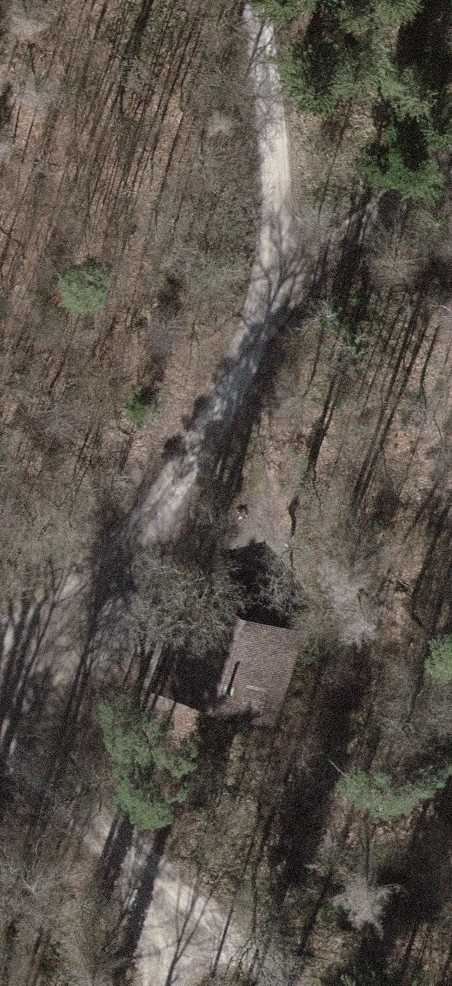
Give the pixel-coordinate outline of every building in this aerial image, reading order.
[(298,626),(179,579),(121,723),(240,770),(298,626)]
